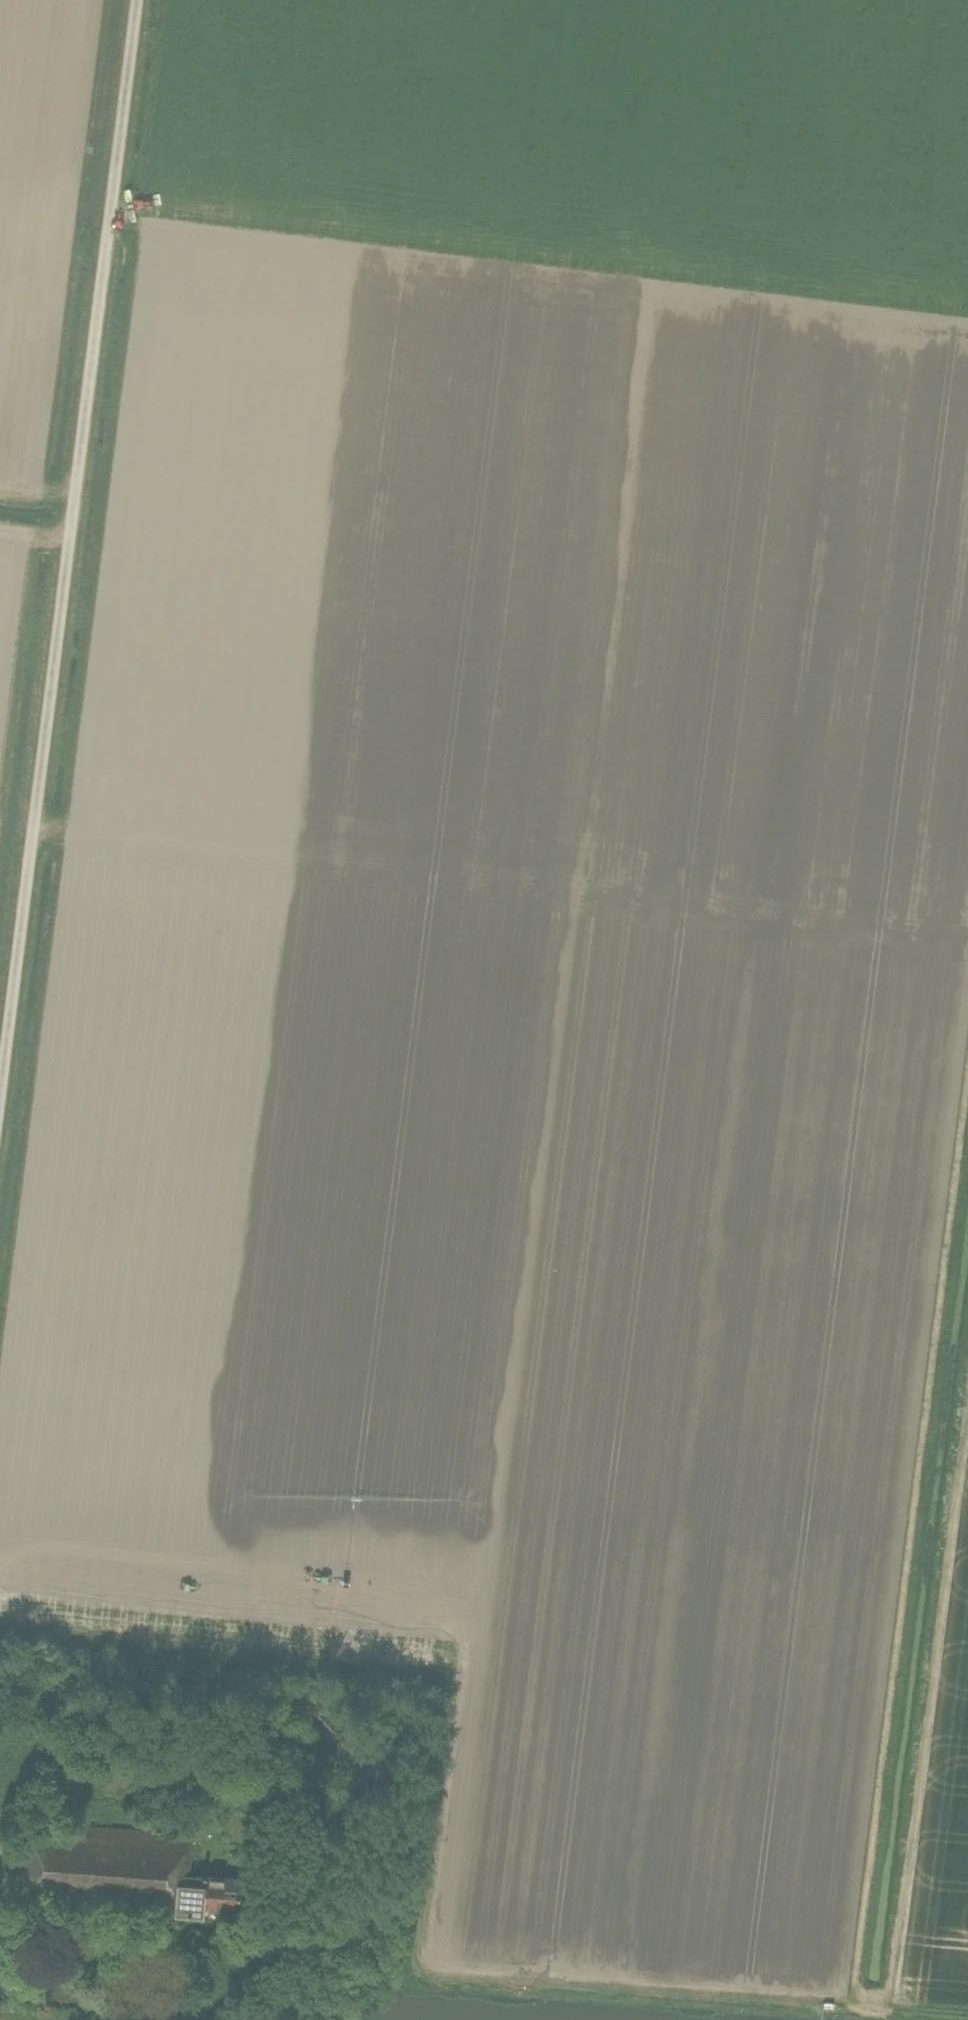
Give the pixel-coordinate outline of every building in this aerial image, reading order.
[(177,1873),(174,1904),(173,1912),(202,1915),(203,1906),(238,1908),(241,1878),(190,1874),(177,1873)]
